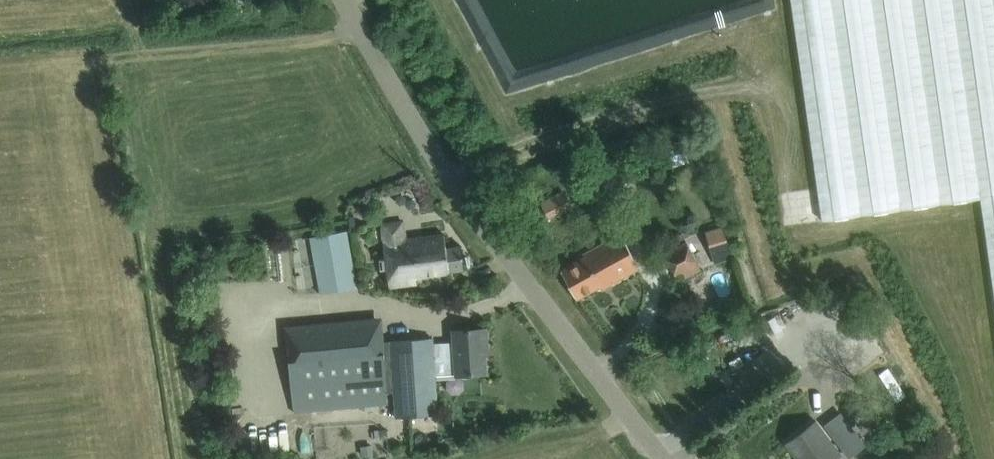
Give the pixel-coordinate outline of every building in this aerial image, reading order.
[(658,143),(663,158),(686,151),(681,136),(658,143)] [(558,221),(580,210),(569,190),(548,201),(558,221)] [(444,234),(405,239),(402,221),(382,224),(389,287),(416,283),(415,276),(464,269),(460,245),(445,247),(444,234)] [(730,241),(719,221),(703,229),(713,250),(730,241)] [(346,230),(311,236),(320,294),(356,287),(346,230)] [(602,289),(641,268),(620,232),(582,253),(584,257),(560,270),(576,299),(600,286),(602,289)] [(664,256),(676,277),(698,264),(696,260),(704,255),(697,241),(688,246),(687,243),(664,256)] [(286,326),(289,372),(293,410),(387,402),(384,365),(390,365),(395,417),(437,413),(432,360),(453,358),(454,374),(486,372),(485,355),(484,355),(483,349),(487,349),(486,328),(452,330),(453,341),(433,343),(433,338),(382,341),(382,332),(375,332),(374,318),(286,326)] [(818,418),(785,443),(797,458),(833,458),(843,451),(818,418)] [(386,429),(374,430),(375,439),(387,437),(386,429)] [(372,446),(360,447),(361,457),(373,456),(372,446)]
